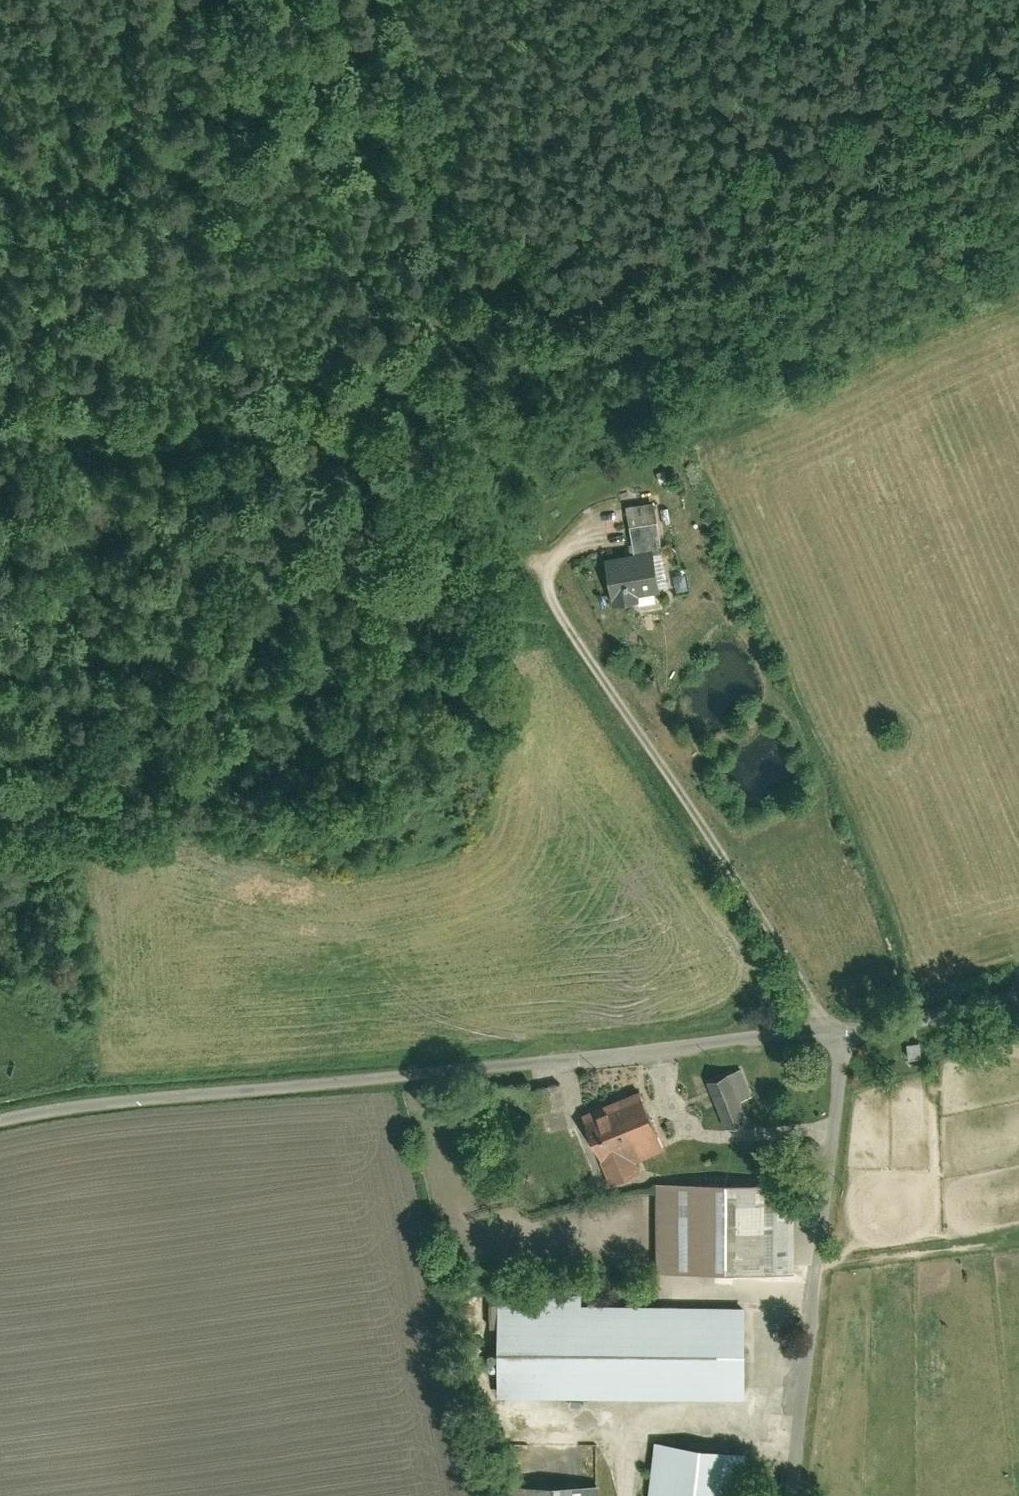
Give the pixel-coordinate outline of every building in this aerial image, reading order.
[(633,505),(637,524),(663,519),(659,500),(633,505)] [(637,524),(641,550),(658,547),(659,551),(668,550),(663,519),(637,524)] [(641,550),(610,555),(618,601),(644,596),(643,591),(665,587),(659,551),(658,547),(641,550)] [(926,1059),(923,1042),(912,1043),(915,1060),(926,1059)] [(734,1072),(712,1082),(731,1127),(753,1117),(746,1101),(760,1095),(748,1069),(734,1072)] [(668,1148),(644,1089),(585,1113),(614,1182),(644,1170),(640,1160),(668,1148)] [(660,1274),(801,1274),(800,1182),(782,1182),(660,1182),(660,1252),(660,1274)] [(501,1399),(750,1398),(749,1307),(585,1308),(585,1297),(548,1298),(548,1308),(501,1308),(501,1399)] [(749,1454),(658,1443),(652,1495),(744,1495),(746,1476),(749,1454)]
